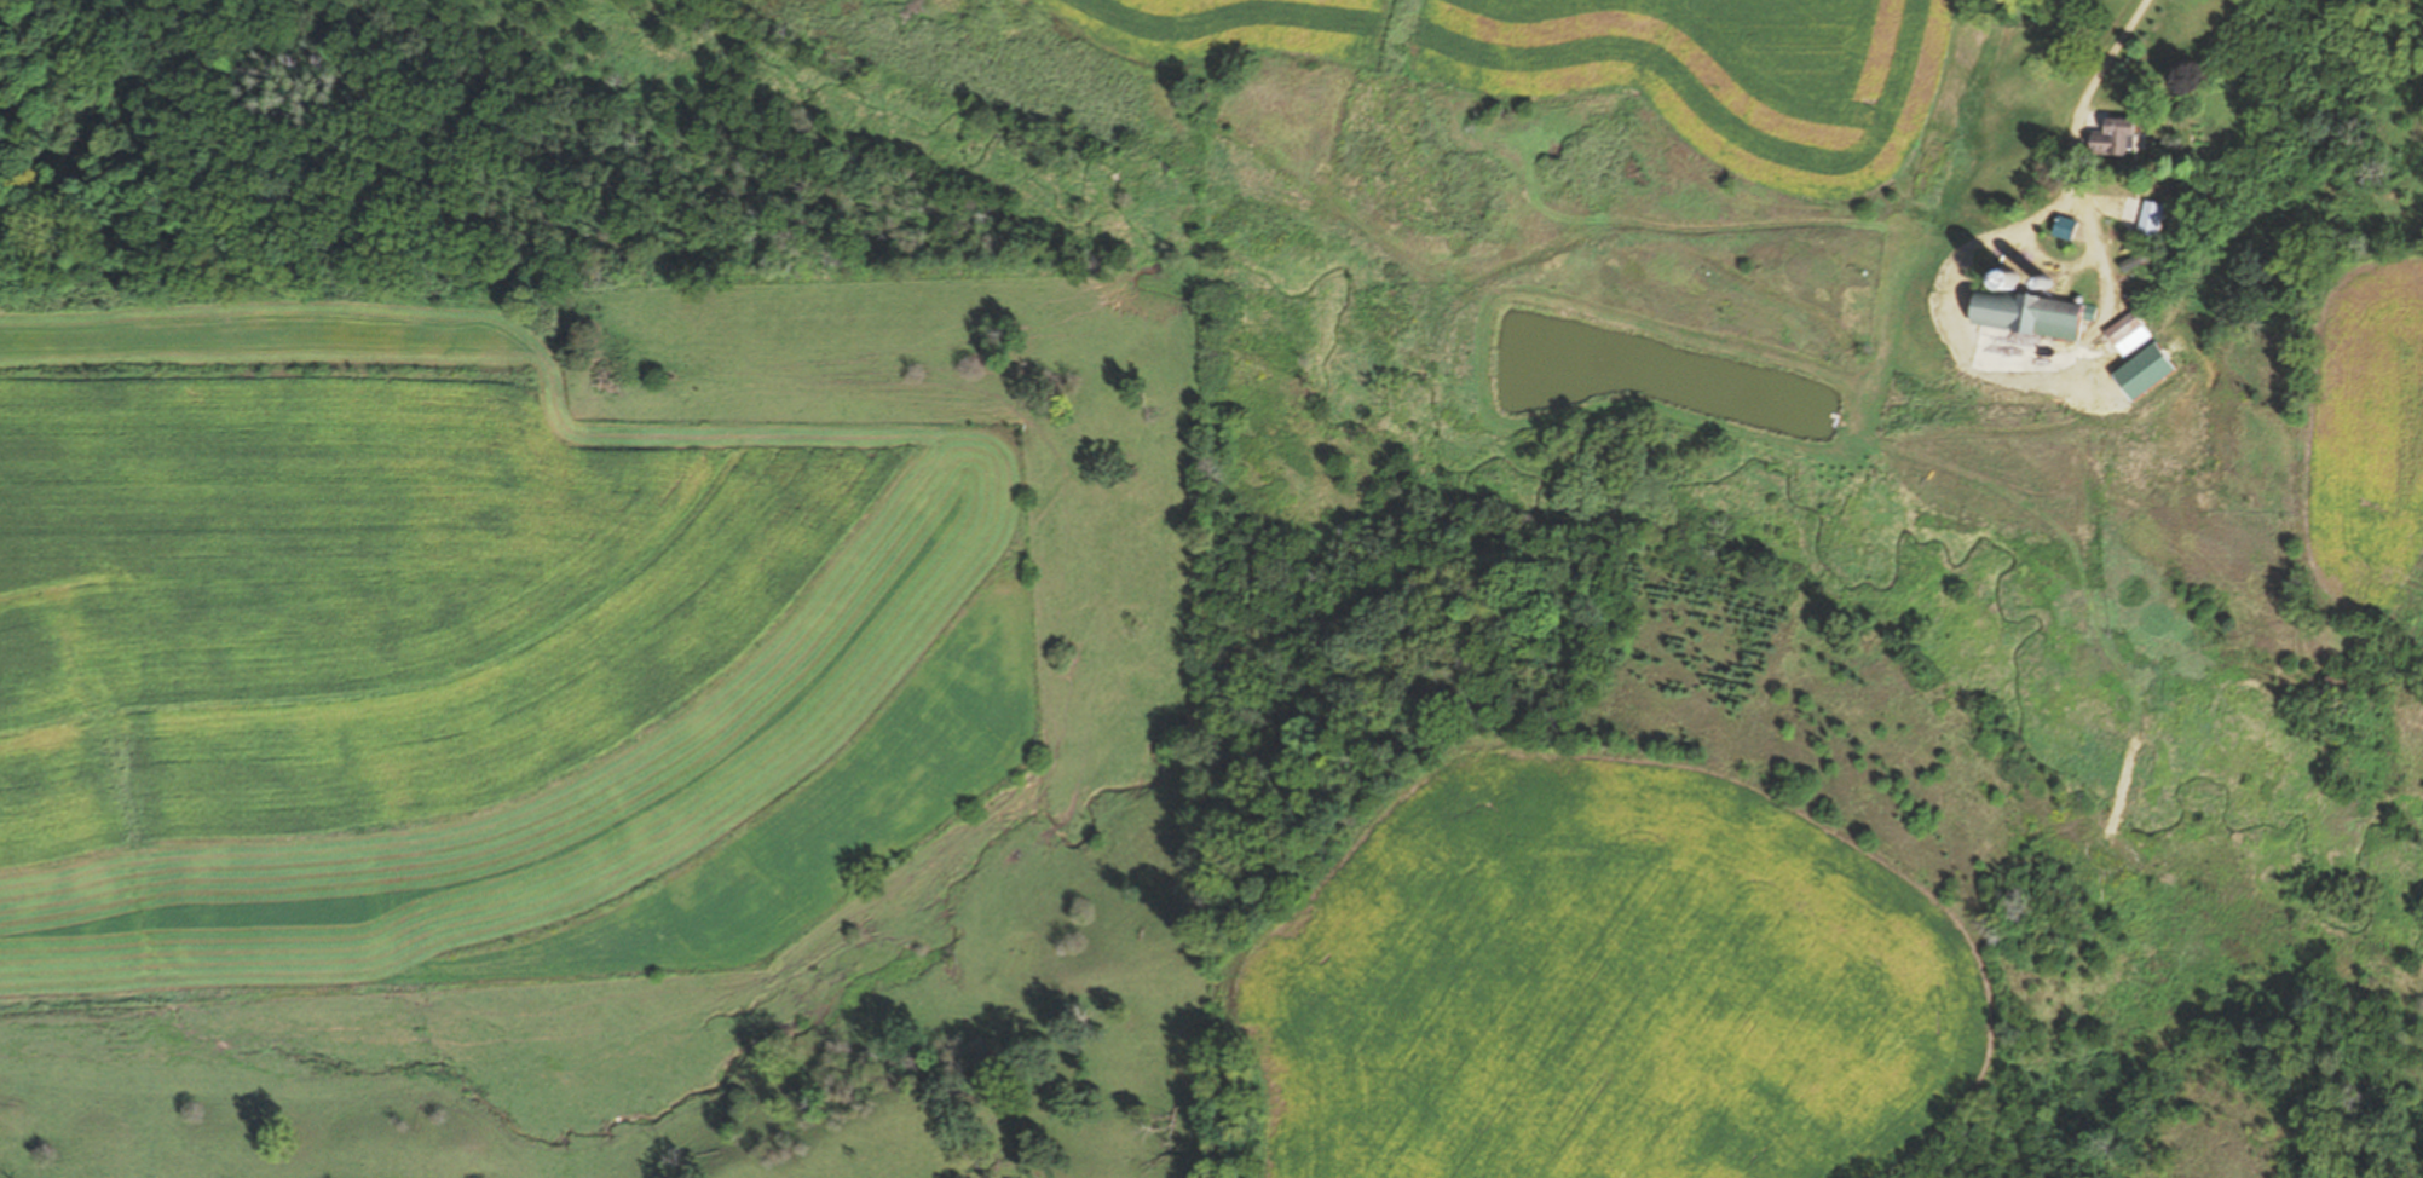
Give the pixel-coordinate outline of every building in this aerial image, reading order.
[(2089,153),(2131,154),(2132,119),(2105,118),(2105,131),(2090,131),(2089,153)] [(2136,233),(2155,239),(2165,205),(2145,199),(2136,233)] [(1967,325),(2076,342),(2079,319),(2094,321),(2096,307),(2015,295),(2017,280),(1982,275),(1979,295),(1971,294),(1967,325)] [(2154,317),(2144,303),(2103,333),(2122,359),(2151,338),(2142,325),(2154,317)]
